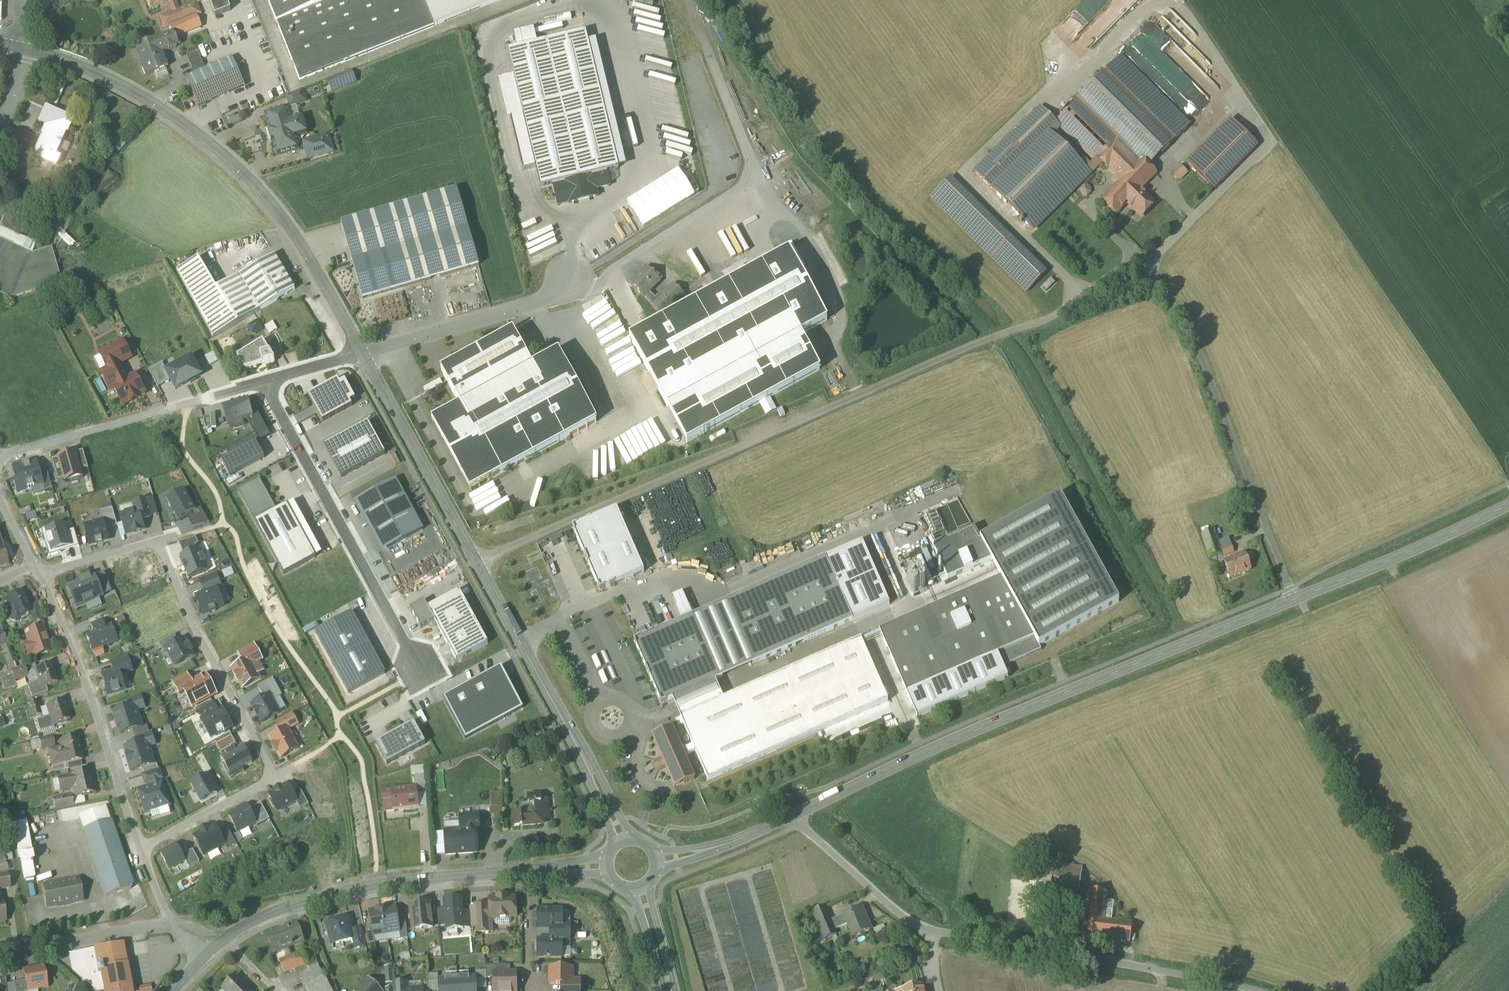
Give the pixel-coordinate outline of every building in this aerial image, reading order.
[(153,11),(171,4),(175,13),(162,18),(166,30),(203,15),(199,5),(210,0),(148,0),(153,11)] [(302,81),(506,0),(270,0),(302,81)] [(174,35),(139,49),(146,67),(144,68),(148,78),(168,70),(163,56),(180,49),(174,35)] [(587,37),(509,55),(525,121),(512,124),(524,175),(537,172),(542,192),(554,189),(559,210),(600,200),(599,193),(611,190),(608,176),(628,171),(598,45),(590,47),(587,37)] [(189,80),(200,107),(247,87),(235,59),(208,71),(200,52),(198,53),(196,50),(187,53),(197,76),(189,80)] [(1137,197),(1142,192),(1158,175),(1151,169),(1191,127),(1122,59),(1058,125),(1067,133),(1094,160),(1103,169),(1114,179),(1116,176),(1137,197)] [(351,72),(327,81),(332,95),(357,85),(351,72)] [(49,99),(37,93),(32,105),(44,110),(49,99)] [(306,93),(288,99),(290,105),(292,112),(311,106),(306,93)] [(1058,125),(1042,109),(975,176),(1037,236),(1103,169),(1094,160),(1087,168),(1059,141),(1067,133),(1058,125)] [(284,110),(266,115),(276,150),(277,155),(297,150),(294,137),(306,134),(302,118),(288,122),(284,110)] [(74,123),(48,111),(42,123),(50,127),(39,151),(51,157),(47,164),(57,168),(60,161),(54,158),(65,133),(69,135),(74,123)] [(240,115),(229,119),(231,126),(243,121),(240,115)] [(1261,150),(1239,128),(1196,171),(1218,193),(1261,150)] [(330,135),(305,143),(310,161),(336,153),(330,135)] [(1156,205),(1142,192),(1137,197),(1116,176),(1114,179),(1120,186),(1105,202),(1118,215),(1128,205),(1143,219),(1156,205)] [(459,191),(343,224),(366,304),(482,271),(470,229),(459,191)] [(1015,242),(971,197),(951,216),(995,261),(1015,242)] [(0,240),(0,295),(12,300),(64,285),(54,250),(34,255),(38,246),(20,238),(27,224),(0,212),(0,229),(20,238),(16,247),(0,240)] [(791,250),(629,338),(686,442),(820,369),(800,333),(828,318),(791,250)] [(178,273),(217,339),(297,292),(277,256),(219,290),(201,260),(178,273)] [(646,269),(630,285),(652,307),(660,299),(657,297),(655,299),(649,293),(660,283),(646,269)] [(471,492),(596,422),(556,352),(531,367),(512,334),(442,374),(460,406),(431,423),(471,492)] [(264,342),(237,358),(244,370),(277,364),(264,342)] [(116,389),(125,406),(147,394),(138,377),(129,381),(121,366),(133,359),(125,343),(102,356),(103,357),(97,360),(105,373),(103,374),(112,391),(116,389)] [(163,369),(173,387),(200,373),(190,354),(163,369)] [(343,374),(304,396),(321,425),(360,404),(343,374)] [(248,401),(223,409),(227,425),(247,420),(253,418),(250,405),(248,401)] [(253,418),(247,420),(259,442),(270,436),(253,404),(250,405),(253,418)] [(368,424),(324,448),(340,477),(384,454),(368,424)] [(56,457),(63,481),(81,476),(74,452),(56,457)] [(262,477),(239,489),(255,518),(278,506),(262,477)] [(397,478),(357,499),(383,548),(423,527),(397,478)] [(184,490),(167,500),(178,520),(196,510),(184,490)] [(142,506),(143,513),(156,510),(153,495),(140,498),(142,506)] [(1002,578),(881,635),(911,696),(1002,652),(1009,667),(1043,651),(1040,645),(1126,604),(1074,495),(980,540),(961,500),(923,518),(953,580),(994,561),(1002,578)] [(278,506),(255,518),(285,572),(317,554),(288,501),(278,506)] [(142,506),(120,511),(125,532),(146,527),(143,513),(142,506)] [(642,569),(616,508),(572,527),(598,588),(642,569)] [(105,517),(85,522),(90,543),(111,537),(105,517)] [(66,525),(44,531),(50,552),(72,546),(66,525)] [(1215,532),(1204,536),(1212,559),(1223,555),(1215,532)] [(11,566),(5,550),(4,550),(0,538),(0,569),(11,566)] [(199,548),(180,556),(189,579),(208,571),(199,548)] [(1224,563),(1230,579),(1252,571),(1245,554),(1224,563)] [(675,701),(695,747),(698,753),(710,781),(890,703),(863,640),(725,700),(718,682),(855,622),(828,559),(636,643),(664,705),(675,701)] [(199,581),(203,592),(216,587),(221,585),(217,574),(199,581)] [(203,592),(195,595),(203,616),(225,608),(216,587),(203,592)] [(429,604),(438,621),(457,660),(490,643),(461,588),(429,604)] [(1425,588),(1413,594),(1418,604),(1430,598),(1425,588)] [(34,615),(24,593),(8,601),(12,610),(11,610),(10,613),(14,622),(17,623),(18,622),(19,623),(34,615)] [(411,609),(421,629),(438,621),(429,604),(427,600),(411,609)] [(314,631),(348,694),(386,674),(352,610),(314,631)] [(90,623),(93,629),(107,624),(104,617),(90,623)] [(93,629),(85,632),(91,649),(119,638),(113,622),(107,624),(93,629)] [(52,651),(45,629),(29,635),(32,645),(29,646),(31,655),(35,654),(36,657),(52,651)] [(178,633),(160,644),(174,667),(192,656),(178,633)] [(9,645),(5,634),(0,636),(0,648),(9,645)] [(240,653),(245,661),(251,658),(253,662),(262,656),(255,644),(240,653)] [(233,668),(243,688),(262,678),(253,662),(251,658),(245,661),(233,668)] [(60,684),(53,666),(37,672),(44,690),(60,684)] [(99,673),(106,696),(125,690),(118,667),(99,673)] [(13,673),(16,682),(30,678),(27,668),(13,673)] [(188,670),(168,680),(178,700),(184,697),(190,709),(218,695),(207,673),(194,680),(188,670)] [(502,670),(442,699),(465,739),(524,709),(502,670)] [(259,685),(264,695),(270,692),(272,698),(282,693),(274,677),(259,685)] [(251,702),(262,723),(281,714),(272,698),(270,692),(264,695),(251,702)] [(129,699),(130,704),(135,703),(136,707),(145,704),(142,695),(129,699)] [(219,701),(198,712),(212,739),(233,728),(219,701)] [(40,703),(30,706),(33,720),(43,717),(40,703)] [(55,727),(72,722),(66,703),(49,708),(52,718),(39,722),(42,733),(56,729),(55,727)] [(112,709),(119,734),(143,727),(136,707),(135,703),(130,704),(112,709)] [(293,714),(276,723),(280,731),(289,726),(290,728),(298,724),(293,714)] [(414,723),(376,743),(387,764),(425,744),(414,723)] [(280,756),(299,747),(290,728),(289,726),(280,731),(270,736),(280,756)] [(687,758),(684,752),(674,729),(664,733),(665,735),(656,739),(676,787),(686,783),(687,785),(697,781),(687,758)] [(55,738),(42,741),(44,751),(57,748),(55,738)] [(52,757),(54,768),(70,765),(71,771),(85,768),(83,762),(85,761),(80,739),(63,743),(65,754),(52,757)] [(122,746),(130,772),(154,765),(146,739),(122,746)] [(698,753),(695,747),(684,752),(687,758),(698,753)] [(97,794),(92,772),(73,776),(73,777),(62,780),(64,792),(76,789),(78,798),(97,794)] [(415,774),(415,785),(417,785),(417,791),(427,791),(426,773),(415,774)] [(137,788),(144,813),(168,805),(160,781),(137,788)] [(269,794),(278,811),(297,801),(288,784),(269,794)] [(383,788),(385,812),(419,809),(417,791),(417,785),(415,785),(383,788)] [(74,796),(55,800),(57,810),(76,807),(74,796)] [(516,815),(517,827),(545,825),(545,821),(552,820),(551,798),(543,799),(543,797),(531,798),(532,811),(529,814),(516,815)] [(248,806),(228,818),(237,833),(257,821),(248,806)] [(135,888),(108,808),(81,817),(108,898),(135,888)] [(448,833),(449,855),(479,853),(478,832),(481,832),(480,817),(463,818),(464,832),(448,833)] [(27,819),(13,821),(19,858),(22,858),(26,877),(34,875),(30,856),(34,855),(27,819)] [(1085,868),(1057,864),(1053,890),(1081,894),(1085,868)] [(9,922),(5,903),(4,903),(2,891),(13,889),(10,875),(0,877),(0,924),(9,922)] [(45,887),(50,909),(85,902),(81,880),(45,887)] [(1107,894),(1087,891),(1081,937),(1129,943),(1131,923),(1103,920),(1107,894)] [(519,897),(494,899),(495,905),(477,906),(479,936),(496,935),(496,922),(521,920),(519,897)] [(467,899),(447,901),(448,911),(441,912),(442,925),(449,925),(450,932),(470,931),(467,899)] [(436,904),(412,907),(415,931),(439,928),(436,904)] [(871,931),(861,908),(830,922),(824,908),(813,913),(820,930),(813,933),(820,950),(827,947),(825,941),(836,937),(834,932),(848,926),(853,939),(871,931)] [(397,910),(384,912),(388,936),(402,933),(403,939),(409,939),(407,920),(399,921),(397,910)] [(550,928),(550,934),(570,935),(570,924),(562,924),(562,911),(538,911),(538,928),(550,928)] [(377,943),(377,938),(388,936),(384,912),(370,914),(373,926),(367,927),(372,943),(377,943)] [(352,920),(330,926),(335,947),(355,942),(358,942),(355,932),(352,920)] [(275,954),(285,951),(288,960),(280,963),(285,976),(309,967),(305,955),(296,958),(293,948),(307,944),(301,926),(269,937),(275,954)] [(358,951),(370,947),(364,929),(355,932),(358,942),(355,942),(358,951)] [(550,941),(538,941),(538,957),(562,957),(562,945),(570,945),(570,935),(550,934),(550,941)] [(101,975),(95,976),(98,990),(105,990),(107,990),(154,990),(153,985),(134,988),(124,940),(95,945),(99,963),(93,965),(94,972),(100,970),(101,975)] [(912,964),(895,971),(901,986),(918,980),(912,964)] [(510,973),(510,965),(486,966),(486,979),(493,978),(493,974),(510,973)] [(303,975),(311,990),(334,990),(320,966),(303,975)] [(26,972),(28,982),(30,990),(33,990),(49,988),(46,968),(26,972)] [(550,969),(550,985),(562,985),(562,990),(580,990),(580,981),(572,981),(572,969),(550,969)] [(493,974),(493,978),(494,990),(517,990),(516,973),(510,973),(493,974)] [(476,975),(457,976),(458,990),(477,990),(476,975)] [(457,976),(439,977),(440,990),(458,990),(457,976)] [(225,990),(251,990),(239,978),(225,990)] [(370,980),(359,990),(382,990),(370,980)] [(413,981),(396,982),(397,989),(397,990),(427,990),(413,990),(413,981)] [(16,984),(18,990),(30,990),(28,982),(16,984)]
